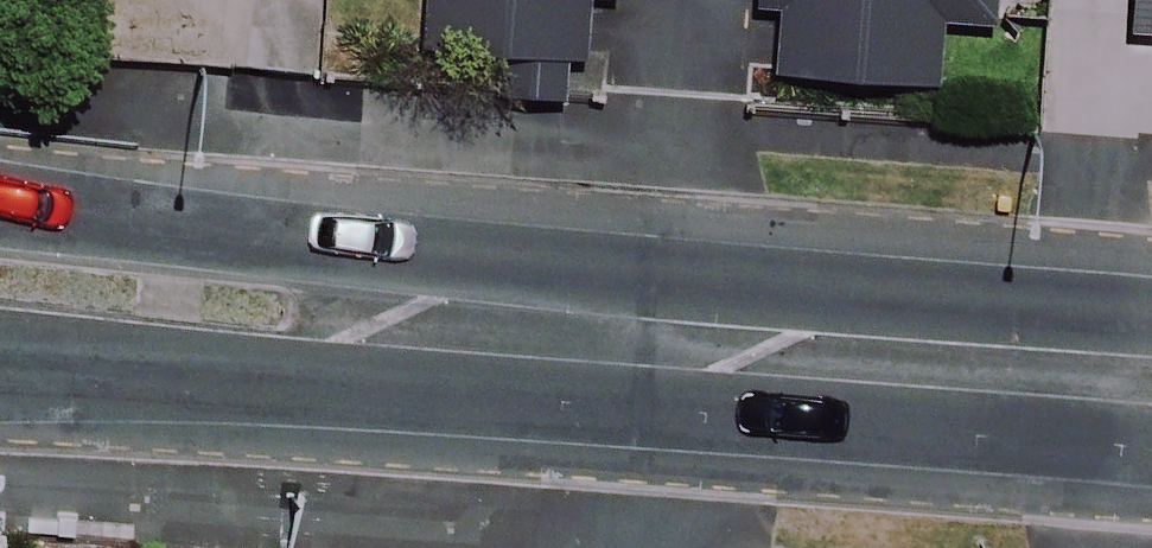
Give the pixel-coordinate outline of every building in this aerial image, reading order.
[(427,51),(607,61),(610,0),(429,0),(427,51)] [(941,82),(946,16),(986,19),(987,0),(780,0),(788,1),(784,71),(814,73),(941,82)]
